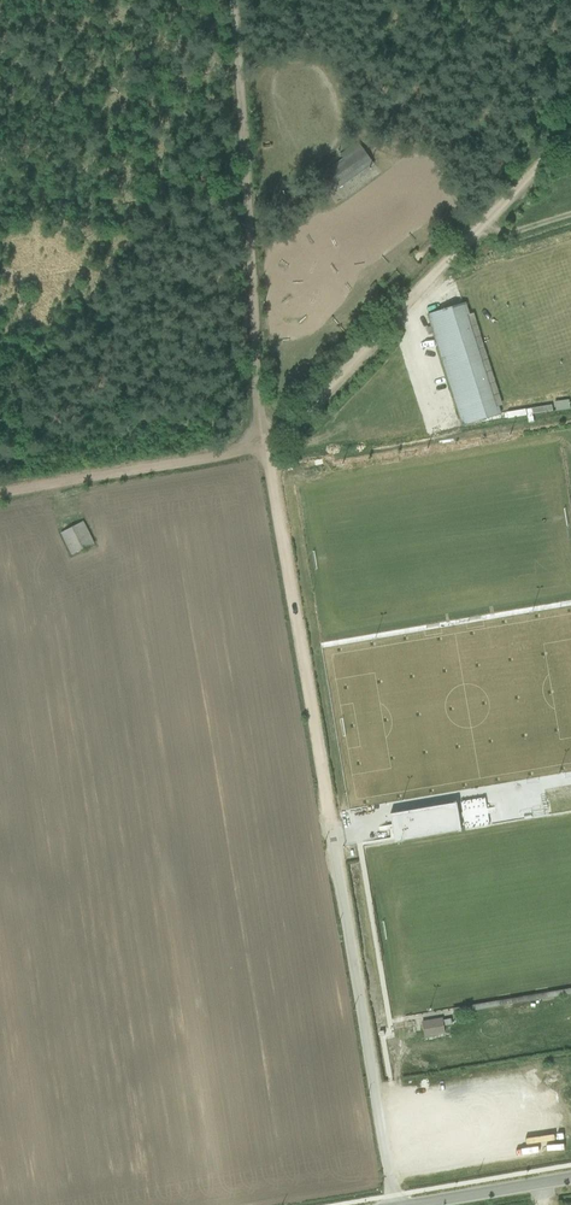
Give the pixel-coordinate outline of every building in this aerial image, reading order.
[(374,166),(357,142),(339,153),(344,159),(317,176),(332,195),(374,166)] [(465,304),(427,314),(462,426),(481,419),(481,423),(532,414),(530,408),(501,413),(499,407),(494,408),(467,316),(471,314),(465,304)] [(554,402),(555,413),(570,411),(570,399),(554,402)] [(552,405),(530,408),(532,414),(551,411),(552,405)] [(84,522),(62,531),(70,552),(93,543),(84,522)] [(478,613),(450,617),(451,626),(480,622),(478,613)] [(389,813),(394,840),(460,829),(459,820),(465,818),(463,812),(457,813),(455,803),(389,813)] [(346,843),(348,859),(358,857),(357,842),(346,843)] [(445,1033),(442,1017),(422,1020),(425,1037),(445,1033)]
